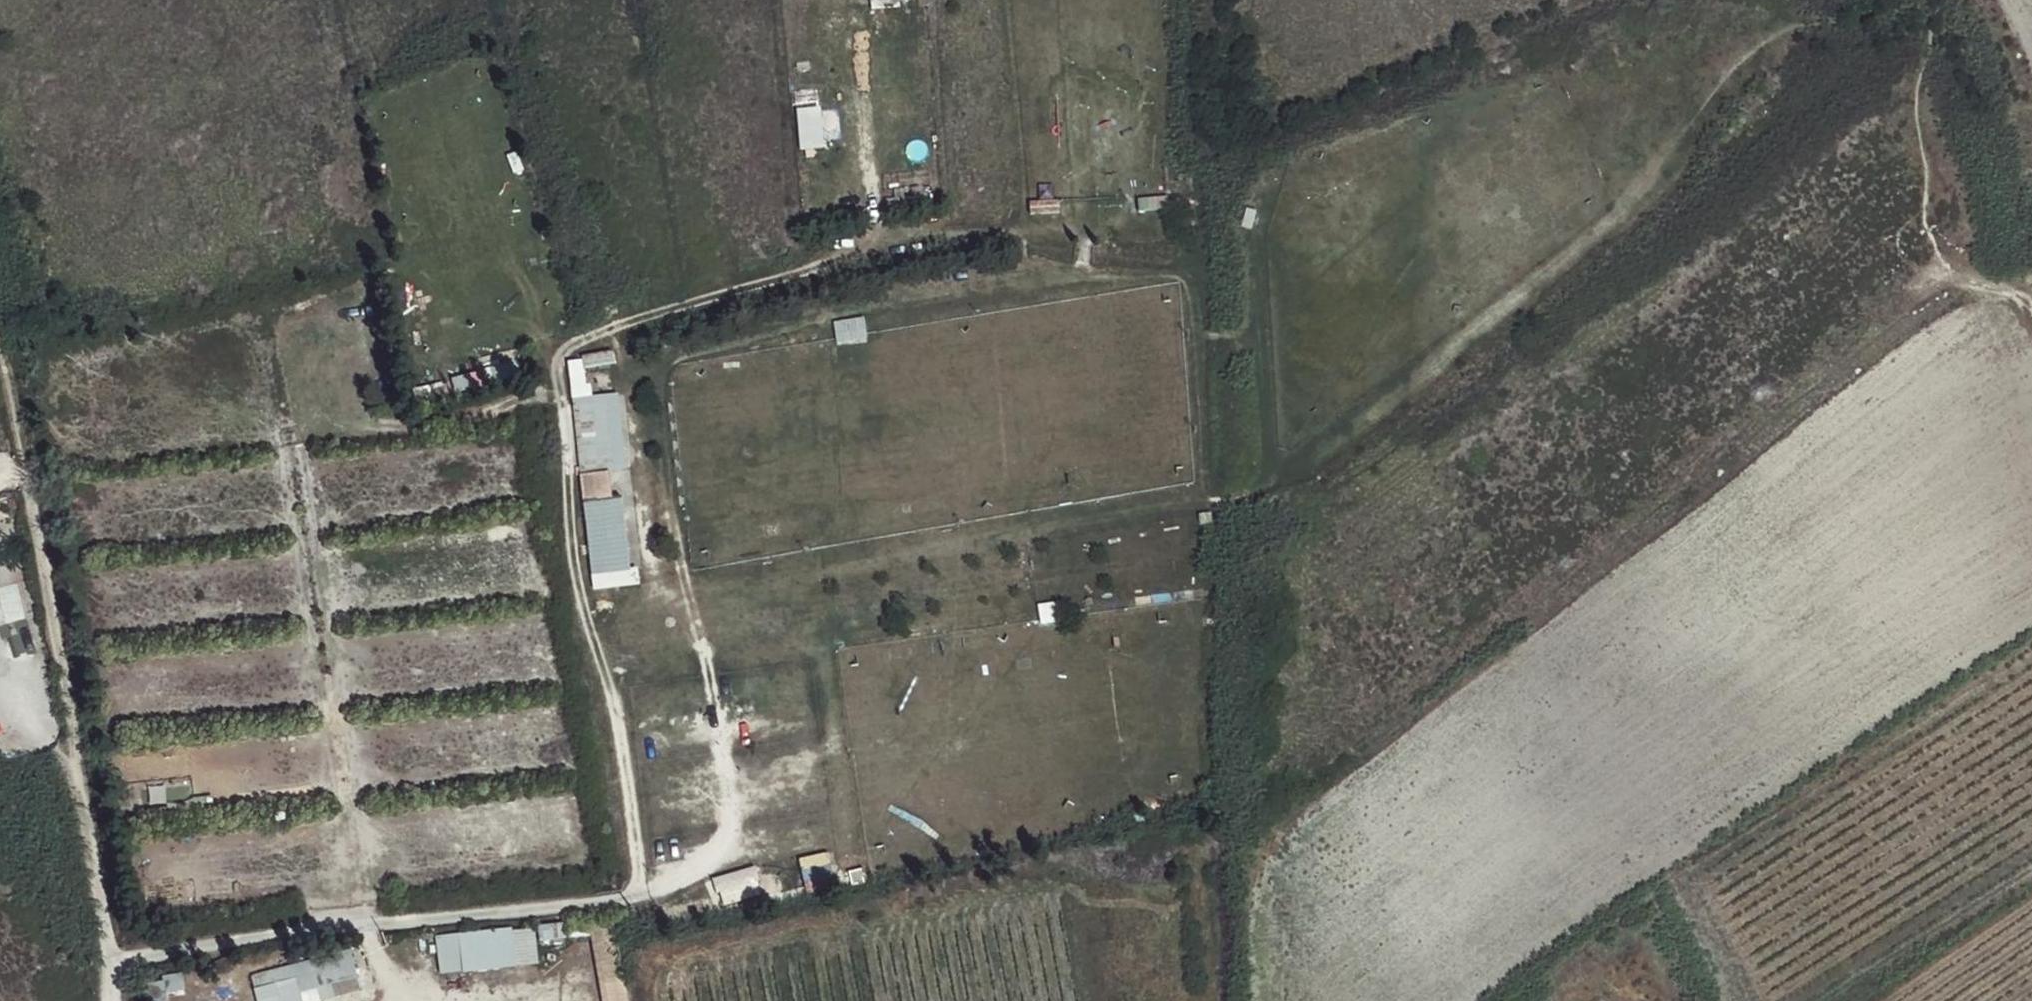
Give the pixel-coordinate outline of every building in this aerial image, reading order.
[(824,101),(799,103),(801,147),(826,146),(824,101)] [(848,322),(850,336),(865,334),(863,320),(848,322)] [(833,325),(836,339),(850,336),(848,322),(833,325)] [(581,474),(590,556),(625,551),(619,498),(596,500),(593,473),(625,470),(617,394),(603,396),(601,383),(577,386),(585,474),(581,474)] [(625,551),(590,556),(591,573),(627,570),(625,551)] [(1057,610),(1039,612),(1042,620),(1059,618),(1057,610)] [(716,877),(725,903),(764,889),(754,863),(716,877)] [(861,870),(848,872),(851,886),(864,883),(861,870)] [(540,964),(537,924),(438,931),(441,971),(540,964)] [(624,937),(599,938),(603,1000),(628,1000),(624,937)] [(251,976),(257,1000),(336,1000),(332,985),(357,979),(348,950),(251,976)] [(152,1000),(170,1000),(169,985),(152,985),(152,1000)]
